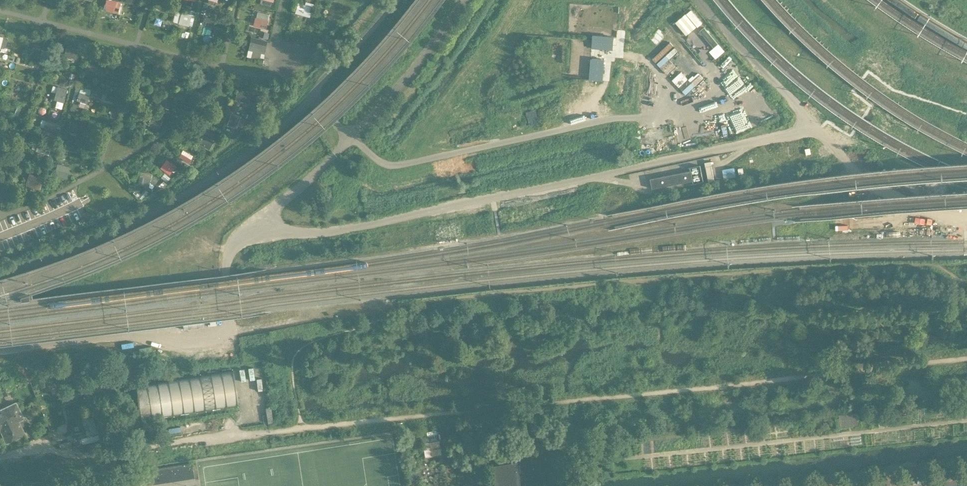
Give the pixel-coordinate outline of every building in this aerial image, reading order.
[(116,1),(113,0),(107,0),(104,9),(113,11),(116,1)] [(309,15),(312,6),(299,3),(297,12),(309,15)] [(188,25),(190,15),(181,12),(178,23),(188,25)] [(212,27),(215,18),(204,15),(202,24),(212,27)] [(266,28),(268,20),(258,17),(255,17),(253,25),(256,26),(266,28)] [(644,47),(686,92),(705,74),(663,29),(644,47)] [(593,35),(592,48),(613,49),(614,37),(593,35)] [(264,53),(266,45),(267,41),(251,38),(246,56),(252,58),(260,57),(264,58),(264,53)] [(67,45),(65,55),(77,58),(80,48),(67,45)] [(101,55),(90,52),(88,62),(98,64),(101,55)] [(592,58),(590,79),(603,80),(605,59),(592,58)] [(769,101),(729,61),(718,72),(737,91),(734,93),(756,115),(769,101)] [(176,84),(178,76),(169,73),(167,82),(176,84)] [(194,96),(196,86),(192,85),(192,84),(186,82),(184,93),(194,96)] [(65,100),(68,89),(58,86),(55,97),(65,100)] [(665,100),(673,108),(687,95),(680,87),(675,92),(665,100)] [(237,90),(235,99),(246,102),(248,93),(237,90)] [(87,103),(90,95),(80,92),(77,100),(87,103)] [(166,108),(168,99),(157,96),(155,105),(166,108)] [(231,112),(227,125),(235,128),(240,116),(231,112)] [(160,128),(163,120),(151,116),(148,125),(160,128)] [(55,132),(58,123),(47,119),(44,129),(55,132)] [(79,132),(82,124),(72,121),(69,129),(79,132)] [(203,136),(199,143),(209,148),(213,142),(203,136)] [(80,144),(75,142),(66,140),(63,149),(77,153),(80,144)] [(49,155),(52,145),(39,141),(36,151),(49,155)] [(179,156),(189,162),(193,155),(183,149),(179,156)] [(165,160),(160,167),(168,173),(173,166),(165,160)] [(67,179),(70,167),(59,164),(56,175),(67,179)] [(724,169),(726,177),(737,175),(735,166),(724,169)] [(691,178),(689,169),(649,177),(651,187),(691,178)] [(37,187),(40,177),(30,173),(26,184),(37,187)] [(148,187),(150,178),(139,175),(137,184),(148,187)] [(238,404),(233,370),(136,385),(141,419),(164,416),(238,404)] [(3,396),(13,391),(12,389),(9,382),(0,386),(0,391),(2,395),(3,396)] [(37,399),(30,401),(35,412),(41,410),(37,399)] [(2,408),(0,409),(0,428),(5,438),(8,439),(23,432),(18,422),(17,419),(23,417),(15,401),(2,408)] [(859,425),(857,413),(839,415),(841,427),(859,425)] [(25,419),(18,422),(23,432),(30,428),(25,419)] [(438,429),(428,431),(429,440),(423,441),(426,456),(441,453),(438,429)] [(192,462),(135,471),(135,473),(118,476),(120,485),(136,485),(194,476),(192,462)] [(174,480),(175,485),(187,485),(195,485),(194,477),(174,480)]
